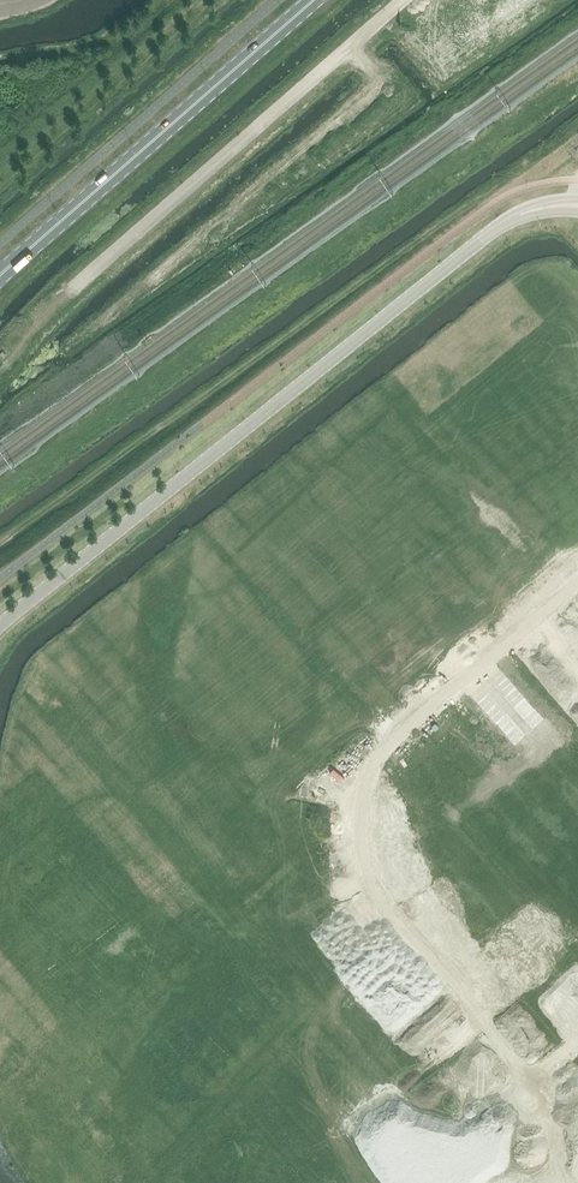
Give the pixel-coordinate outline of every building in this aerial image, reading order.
[(3,349),(0,352),(0,354),(4,358),(8,353),(3,349)]
